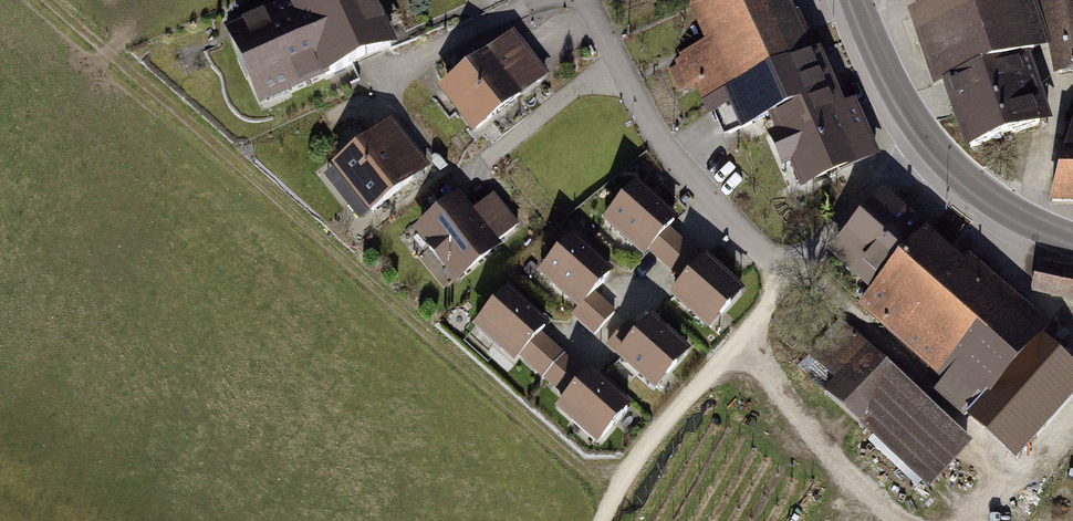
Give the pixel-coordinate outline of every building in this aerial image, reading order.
[(366,0),(311,0),(227,38),(259,109),(389,50),(366,0)] [(799,185),(862,157),(853,137),(868,131),(854,101),(841,107),(793,0),(689,0),(705,37),(688,45),(727,134),(769,116),(799,185)] [(969,149),(1048,121),(1024,53),(1042,47),(1025,0),(952,0),(921,11),(969,149)] [(1063,71),(1072,69),(1072,0),(1050,0),(1063,71)] [(513,41),(444,98),(474,134),(543,77),(513,41)] [(390,132),(339,174),(370,212),(421,170),(390,132)] [(1054,199),(1072,199),(1072,136),(1054,199)] [(673,220),(635,187),(605,221),(643,254),(673,220)] [(887,191),(832,250),(874,289),(858,307),(964,406),(1036,329),(887,191)] [(457,204),(421,236),(457,277),(513,229),(492,205),(472,222),(457,204)] [(609,274),(571,240),(540,274),(578,308),(609,274)] [(740,292),(704,262),(674,298),(709,328),(740,292)] [(544,326),(507,295),(478,328),(515,360),(544,326)] [(685,353),(649,323),(619,358),(654,388),(685,353)] [(863,343),(819,385),(924,493),(968,451),(863,343)] [(624,408),(588,377),(560,410),(596,441),(624,408)]
